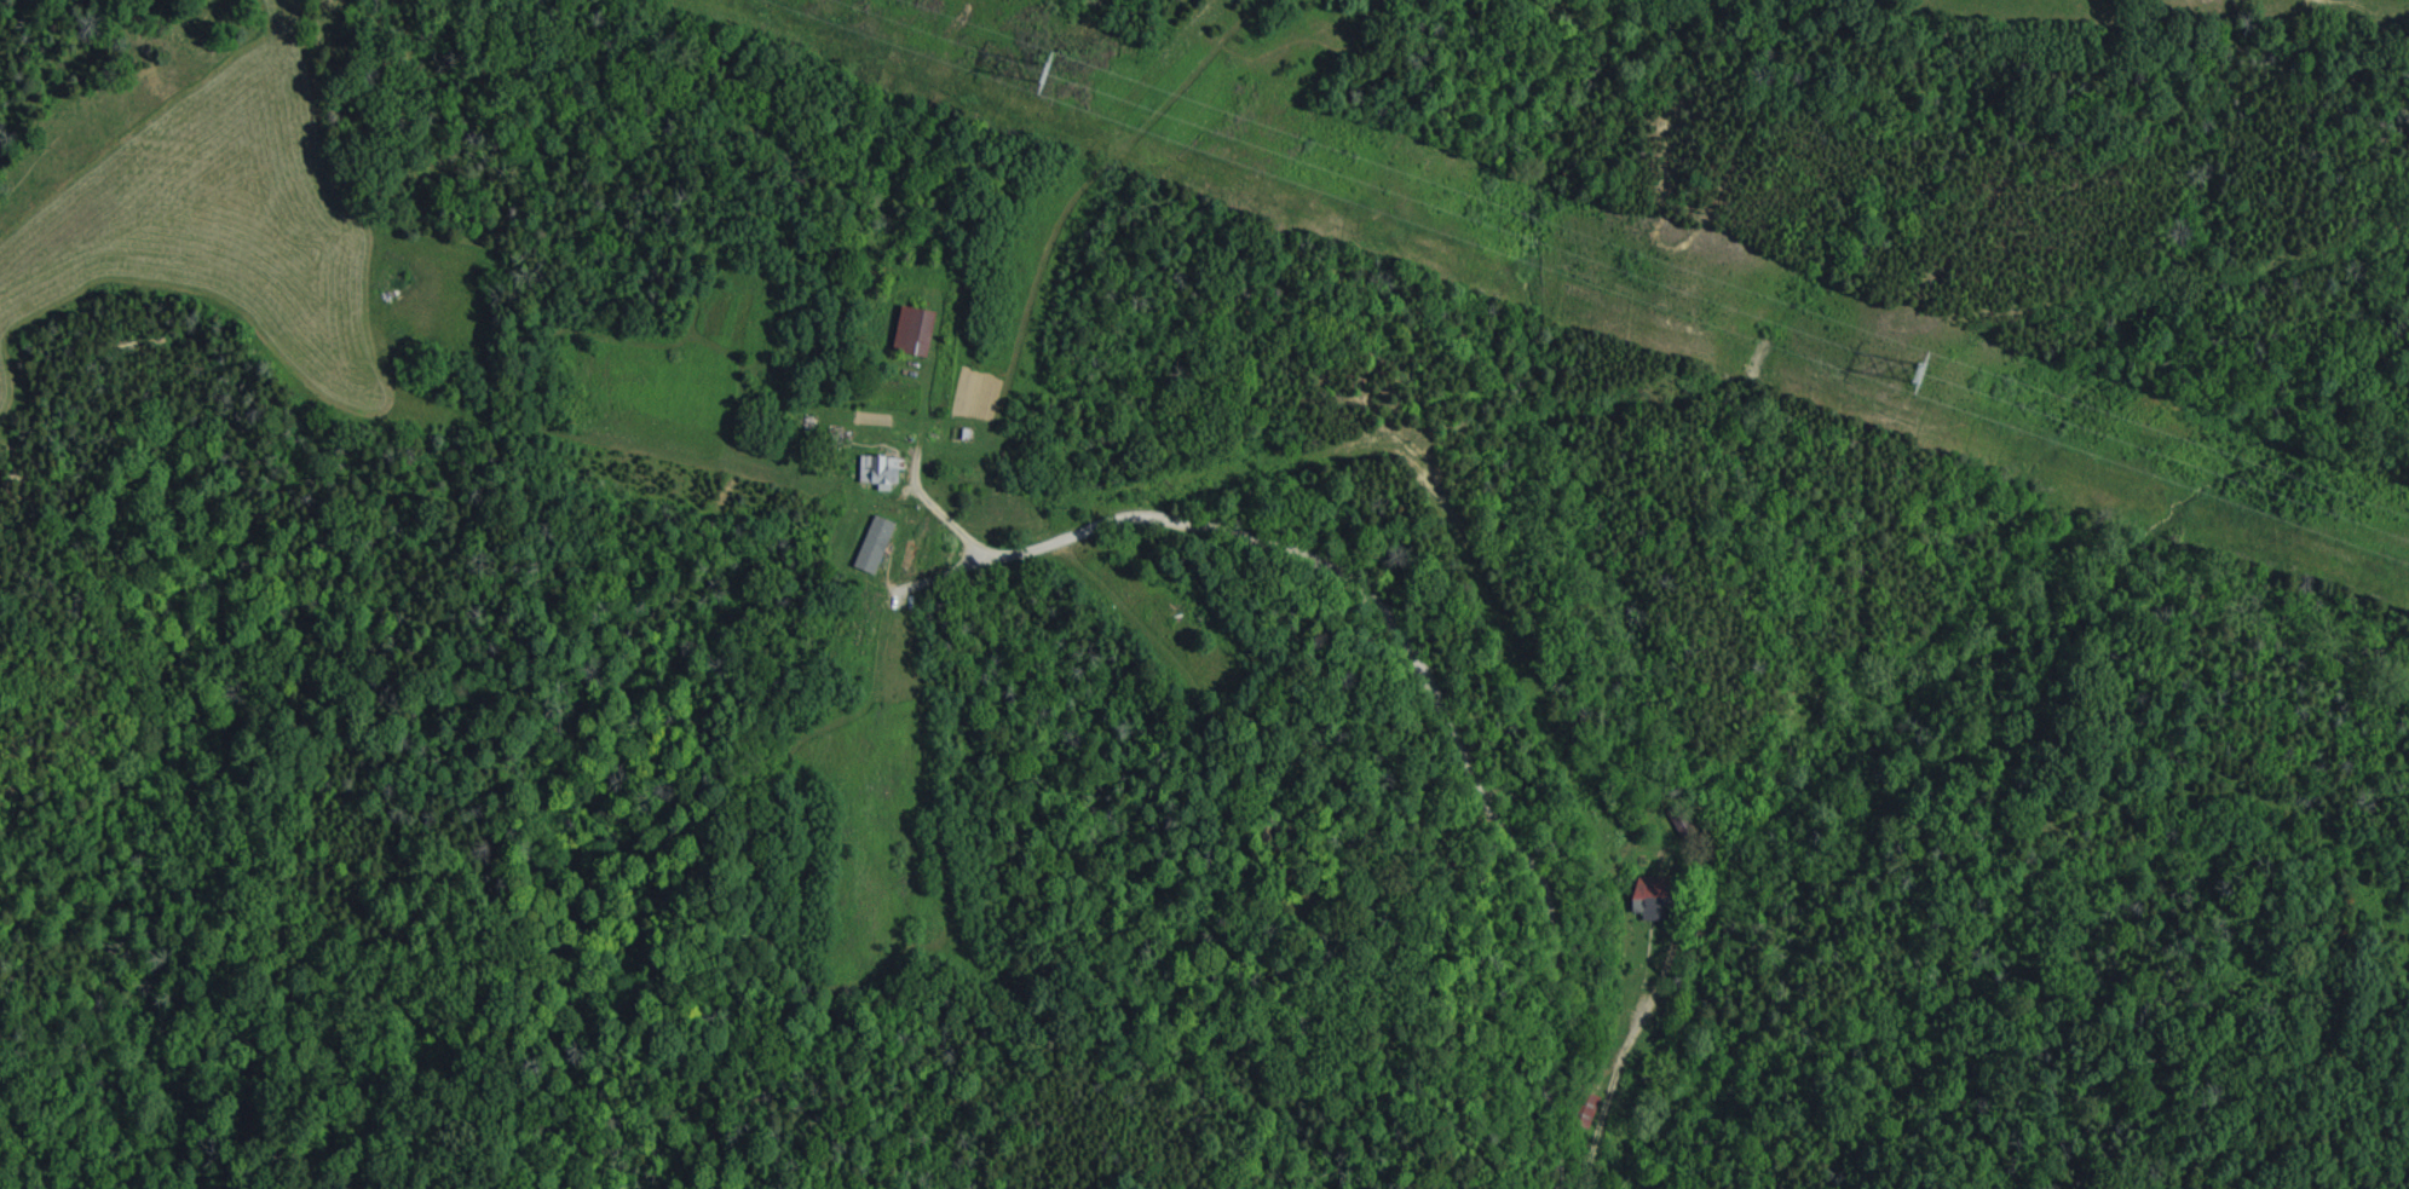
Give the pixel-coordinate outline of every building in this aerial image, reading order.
[(930,355),(939,312),(904,305),(895,348),(930,355)] [(876,575),(895,523),(873,515),(854,567),(876,575)]
